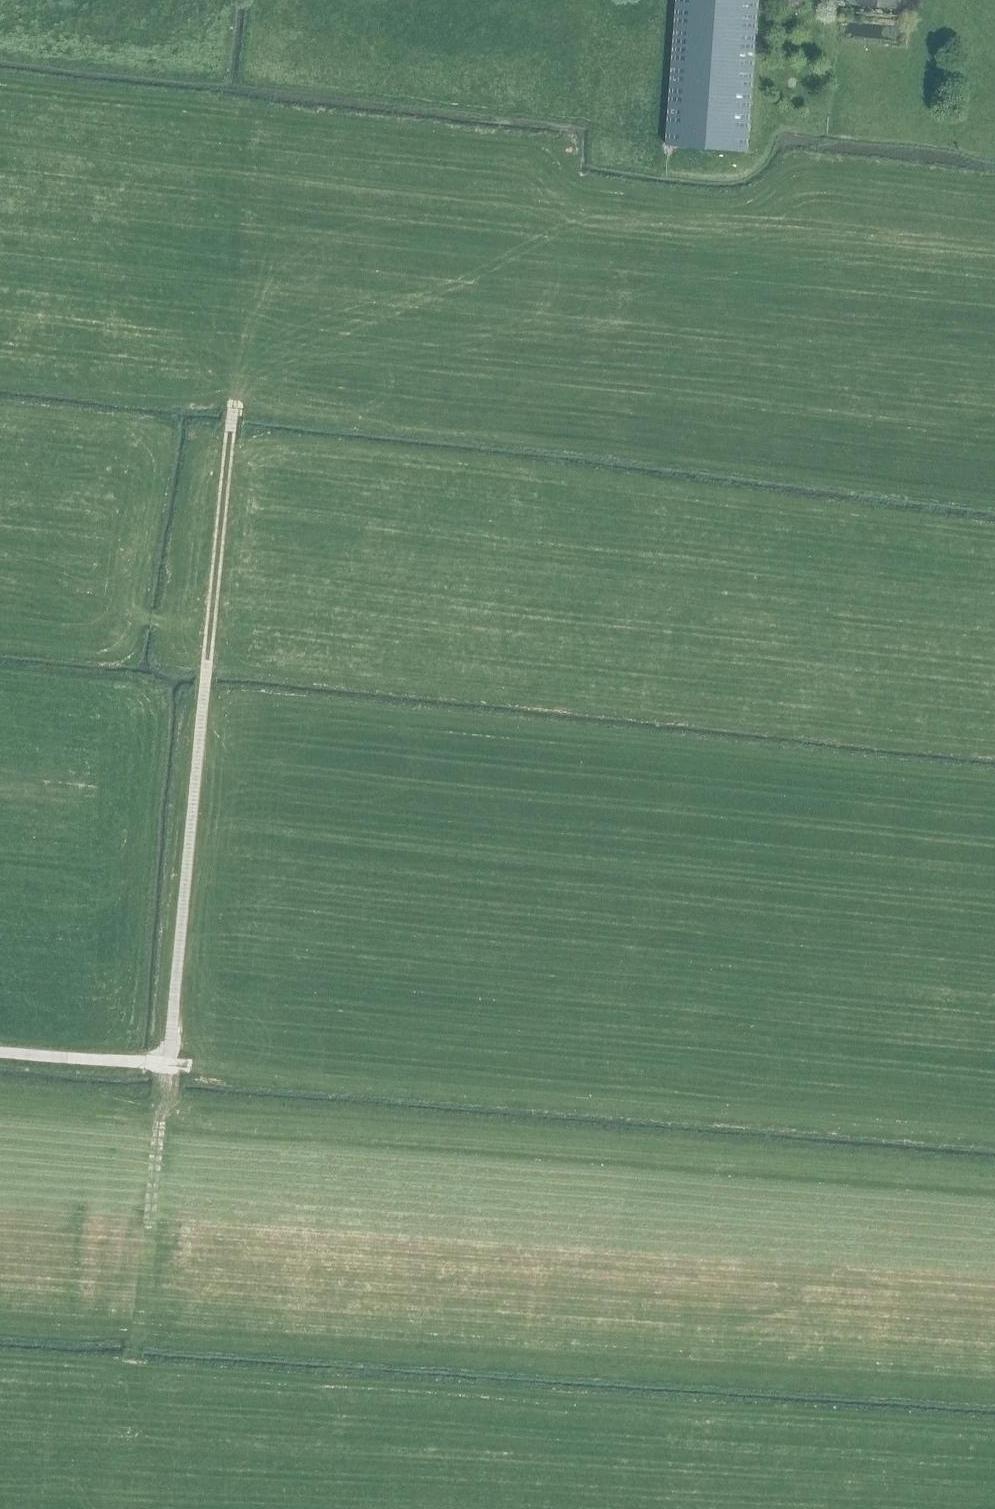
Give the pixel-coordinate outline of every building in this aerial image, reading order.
[(666,145),(747,151),(758,0),(676,0),(666,145)]
